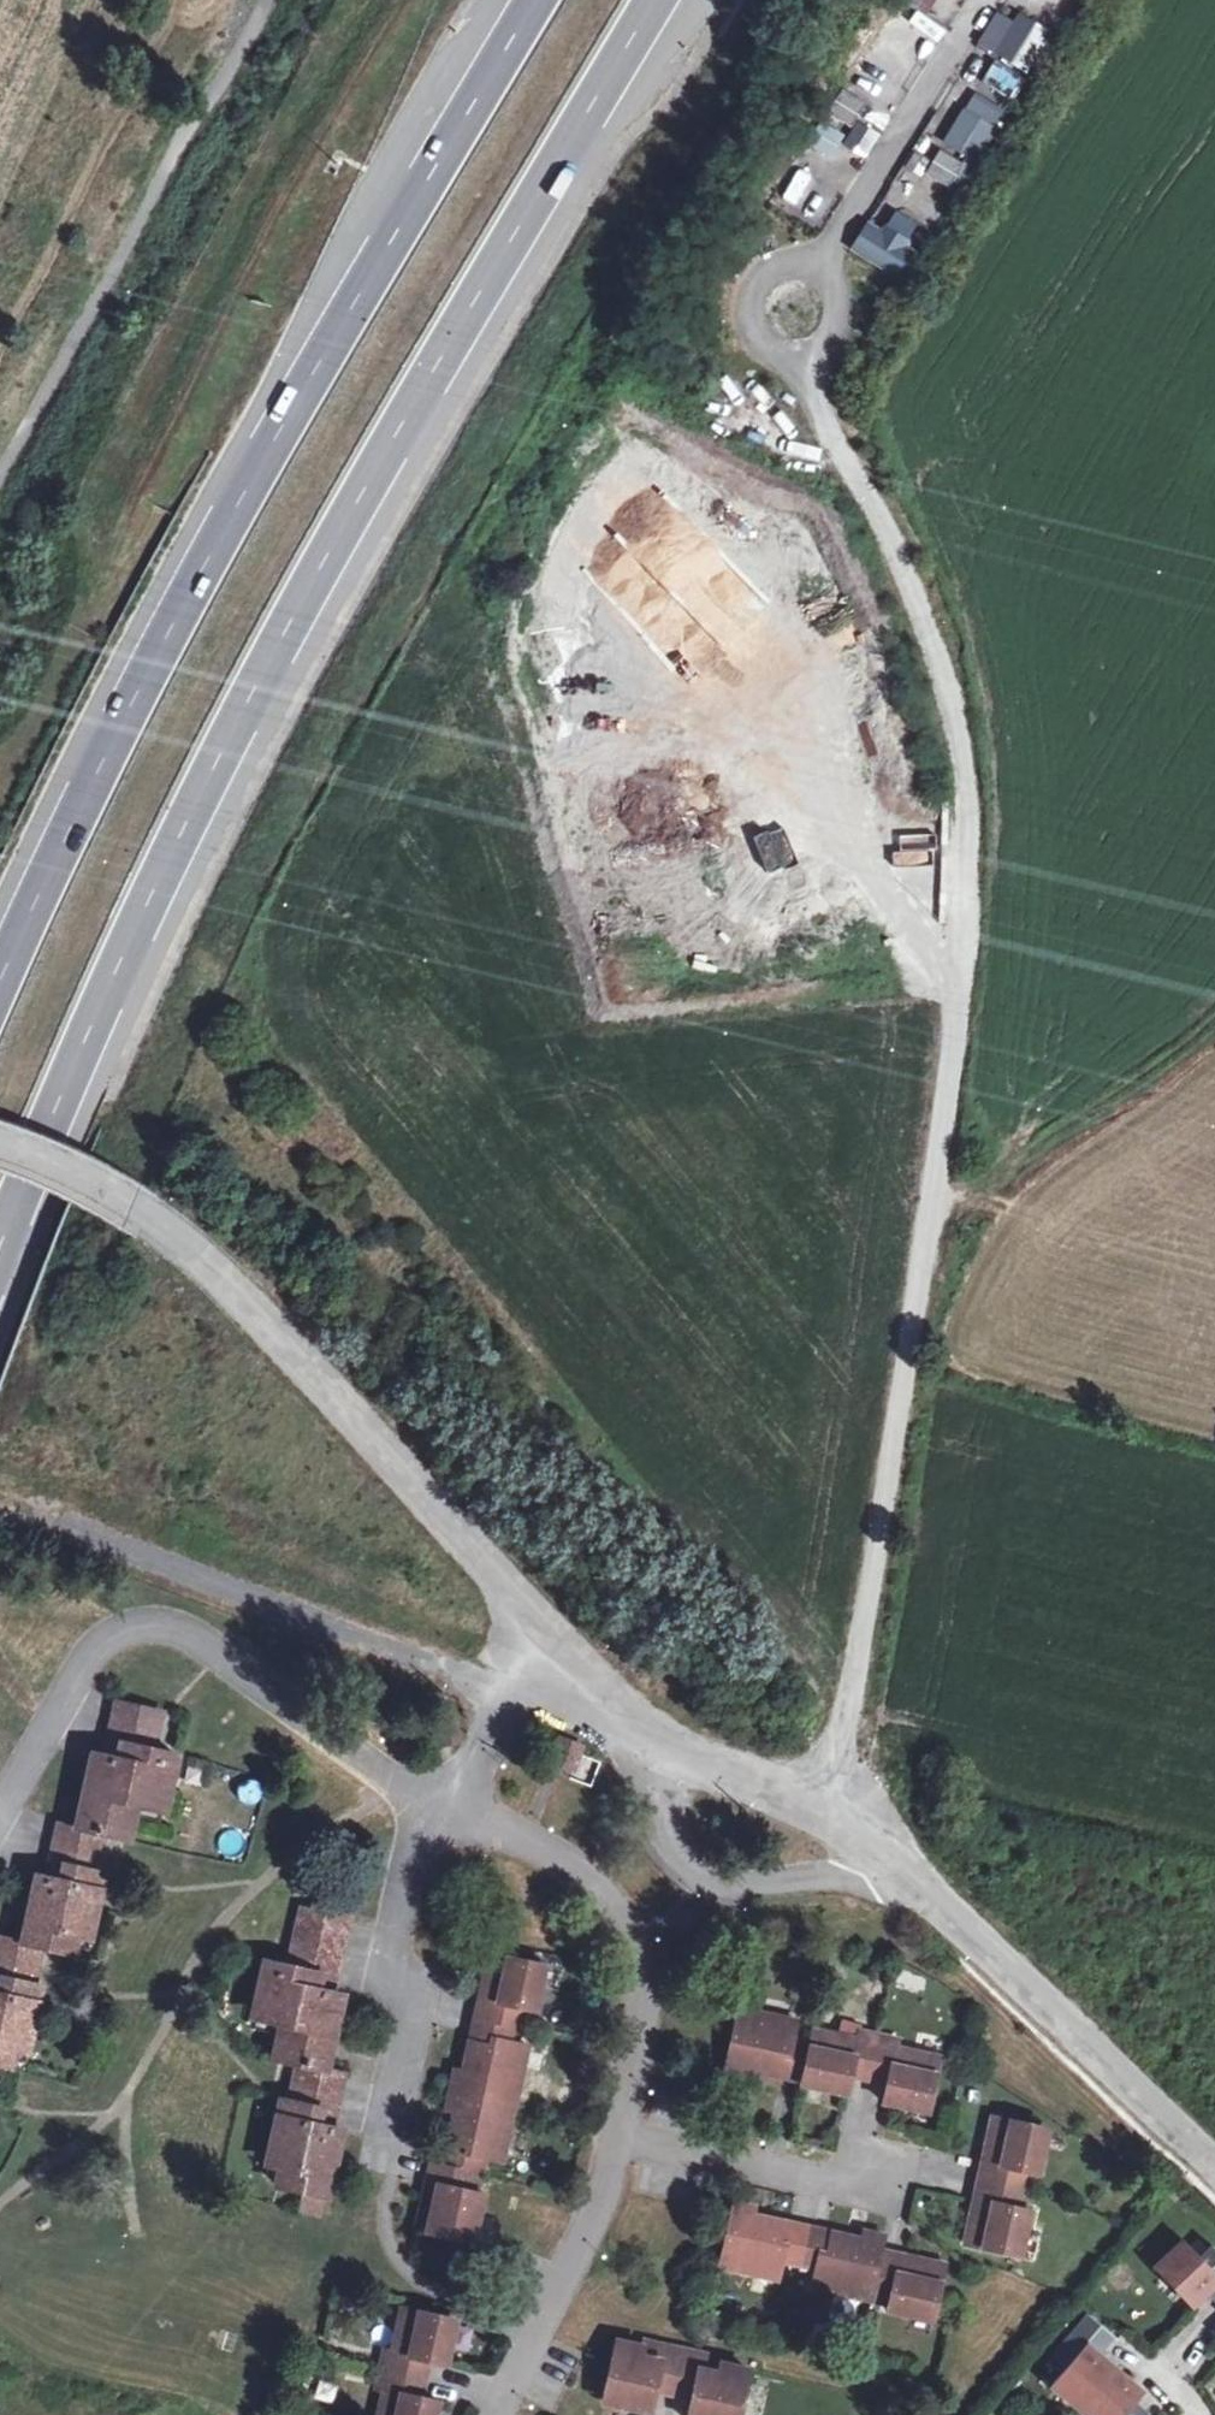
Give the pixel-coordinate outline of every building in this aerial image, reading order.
[(942,0),(921,0),(936,9),(942,0)] [(1073,0),(1053,0),(1042,20),(1057,28),(1073,0)] [(998,5),(977,45),(1032,74),(1053,34),(998,5)] [(941,30),(921,10),(911,20),(931,41),(941,30)] [(1012,101),(1026,80),(995,60),(981,82),(1012,101)] [(860,123),(874,100),(851,85),(836,109),(860,123)] [(983,157),(1001,128),(972,109),(953,139),(983,157)] [(957,184),(971,161),(948,146),(933,170),(957,184)] [(895,210),(883,228),(869,219),(849,248),(900,284),(921,254),(904,242),(916,224),(895,210)] [(161,1712),(118,1702),(106,1758),(95,1756),(80,1828),(105,1834),(128,1840),(136,1805),(150,1807),(156,1782),(170,1784),(175,1755),(153,1751),(161,1712)] [(80,1828),(60,1824),(49,1877),(41,1875),(26,1943),(44,1947),(73,1953),(77,1936),(83,1937),(90,1906),(98,1908),(106,1874),(97,1872),(105,1834),(80,1828)] [(303,2212),(323,2216),(327,2197),(342,2129),(334,2128),(346,2075),(327,2071),(343,1995),(332,1993),(349,1919),(303,1909),(288,1980),(262,1974),(255,2006),(265,2008),(259,2036),(277,2040),(272,2059),(296,2064),(281,2133),(290,2135),(280,2168),(283,2169),(279,2187),(307,2192),(303,2212)] [(11,2067),(15,2048),(21,2050),(28,2019),(37,2021),(44,1987),(35,1985),(44,1947),(26,1943),(0,1937),(0,2064),(11,2067)] [(481,1999),(476,2018),(514,2026),(524,2028),(528,2011),(536,2013),(541,1993),(539,1993),(545,1965),(491,1954),(484,1983),(495,1985),(491,2001),(481,1999)] [(495,1985),(484,1983),(481,1999),(491,2001),(495,1985)] [(797,2022),(740,2009),(726,2072),(747,2077),(748,2069),(750,2062),(762,2065),(760,2072),(804,2081),(812,2045),(793,2041),(797,2022)] [(456,2072),(452,2091),(516,2105),(528,2049),(510,2045),(514,2026),(476,2018),(467,2061),(475,2062),(472,2075),(464,2073),(456,2072)] [(812,2045),(804,2081),(827,2086),(826,2090),(847,2095),(851,2077),(853,2069),(872,2073),(881,2036),(862,2032),(860,2041),(815,2031),(812,2045)] [(900,2040),(881,2036),(872,2073),(892,2077),(890,2086),(886,2103),(908,2108),(909,2104),(932,2109),(943,2059),(898,2049),(900,2040)] [(475,2062),(467,2061),(464,2073),(472,2075),(475,2062)] [(750,2062),(748,2069),(760,2072),(762,2065),(750,2062)] [(853,2069),(851,2077),(871,2082),(872,2073),(853,2069)] [(872,2073),(871,2082),(890,2086),(892,2077),(872,2073)] [(453,2126),(444,2169),(481,2178),(485,2158),(504,2162),(516,2105),(452,2091),(447,2111),(456,2113),(463,2115),(460,2128),(453,2126)] [(456,2113),(453,2126),(460,2128),(463,2115),(456,2113)] [(1046,2129),(994,2117),(987,2147),(999,2149),(996,2163),(984,2161),(980,2181),(1029,2192),(1033,2172),(1040,2173),(1044,2152),(1041,2152),(1046,2129)] [(999,2149),(987,2147),(984,2161),(996,2163),(999,2149)] [(424,2200),(418,2230),(470,2242),(476,2219),(478,2220),(483,2198),(477,2196),(481,2178),(444,2169),(431,2167),(427,2186),(438,2188),(435,2203),(424,2200)] [(1029,2192),(980,2181),(975,2201),(987,2204),(984,2218),(972,2215),(966,2244),(1018,2256),(1023,2233),(1026,2234),(1031,2213),(1025,2212),(1029,2192)] [(427,2186),(424,2200),(435,2203),(438,2188),(427,2186)] [(987,2204),(975,2201),(972,2215),(984,2218),(987,2204)] [(734,2202),(720,2267),(778,2280),(782,2261),(798,2264),(806,2227),(761,2218),(760,2225),(750,2223),(751,2216),(754,2207),(734,2202)] [(761,2218),(751,2216),(750,2223),(760,2225),(761,2218)] [(806,2227),(798,2264),(816,2268),(812,2287),(871,2300),(881,2251),(885,2236),(865,2231),(863,2240),(861,2247),(849,2244),(850,2237),(806,2227)] [(850,2237),(849,2244),(861,2247),(863,2240),(850,2237)] [(1193,2307),(1209,2292),(1214,2286),(1214,2287),(1214,2248),(1213,2246),(1201,2257),(1185,2241),(1157,2268),(1193,2307)] [(881,2251),(871,2300),(890,2305),(889,2311),(910,2316),(911,2312),(934,2317),(946,2266),(916,2259),(913,2270),(899,2266),(901,2256),(881,2251)] [(916,2259),(901,2256),(899,2266),(913,2270),(916,2259)] [(384,2350),(380,2369),(417,2378),(421,2358),(430,2360),(448,2364),(453,2341),(449,2340),(454,2319),(403,2308),(393,2352),(384,2350)] [(1051,2385),(1081,2409),(1115,2369),(1101,2356),(1094,2351),(1099,2345),(1105,2351),(1116,2338),(1089,2315),(1054,2356),(1066,2367),(1051,2385)] [(643,2347),(618,2342),(605,2400),(630,2406),(630,2409),(650,2414),(655,2393),(658,2384),(676,2388),(685,2350),(644,2341),(643,2347)] [(1101,2356),(1105,2351),(1099,2345),(1094,2351),(1101,2356)] [(676,2388),(696,2392),(694,2401),(691,2414),(739,2414),(749,2371),(723,2365),(725,2359),(685,2350),(676,2388)] [(430,2360),(421,2358),(417,2378),(426,2379),(430,2360)] [(380,2369),(376,2388),(384,2390),(379,2414),(437,2414),(440,2402),(422,2398),(413,2396),(417,2378),(380,2369)] [(1081,2409),(1087,2414),(1150,2414),(1136,2403),(1144,2393),(1115,2369),(1081,2409)] [(417,2378),(413,2396),(422,2398),(426,2379),(417,2378)] [(676,2388),(658,2384),(655,2393),(674,2397),(676,2388)] [(676,2388),(674,2397),(694,2401),(696,2392),(676,2388)]
